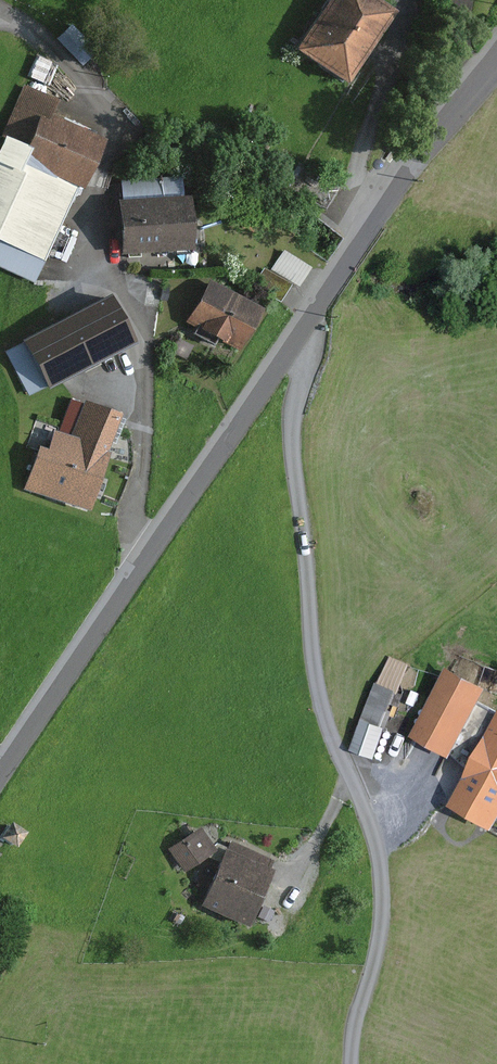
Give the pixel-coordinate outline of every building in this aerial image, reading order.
[(374,10),(358,0),(315,0),(278,56),(325,86),(374,10)] [(92,141),(14,106),(0,136),(0,277),(25,289),(92,141)] [(166,196),(101,201),(105,254),(171,249),(166,196)] [(285,246),(276,265),(304,278),(312,259),(285,246)] [(253,315),(194,280),(166,326),(225,361),(253,315)] [(92,297),(13,343),(40,391),(120,345),(92,297)] [(35,490),(78,508),(115,420),(72,402),(35,490)] [(476,691),(425,673),(400,744),(451,762),(476,691)] [(391,698),(368,689),(359,712),(382,721),(391,698)] [(438,806),(479,828),(496,795),(496,705),(494,704),(438,806)] [(191,867),(218,841),(199,820),(171,846),(191,867)] [(234,925),(257,869),(213,852),(190,908),(234,925)]
